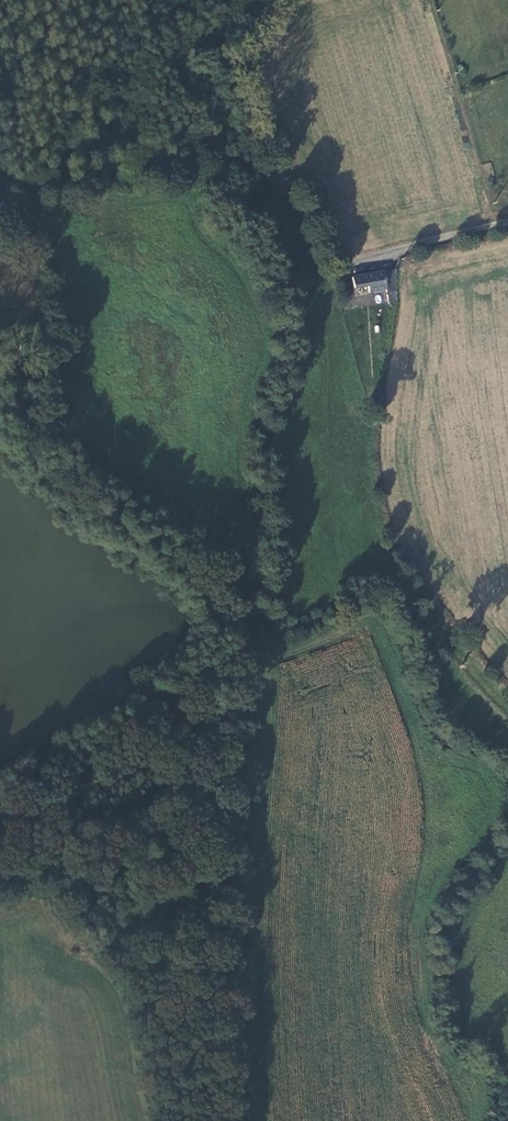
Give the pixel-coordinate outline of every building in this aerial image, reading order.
[(490,162),(482,164),(485,177),(494,174),(490,162)] [(391,304),(400,302),(397,284),(394,268),(350,278),(353,289),(368,287),(369,292),(385,288),(391,304)]
